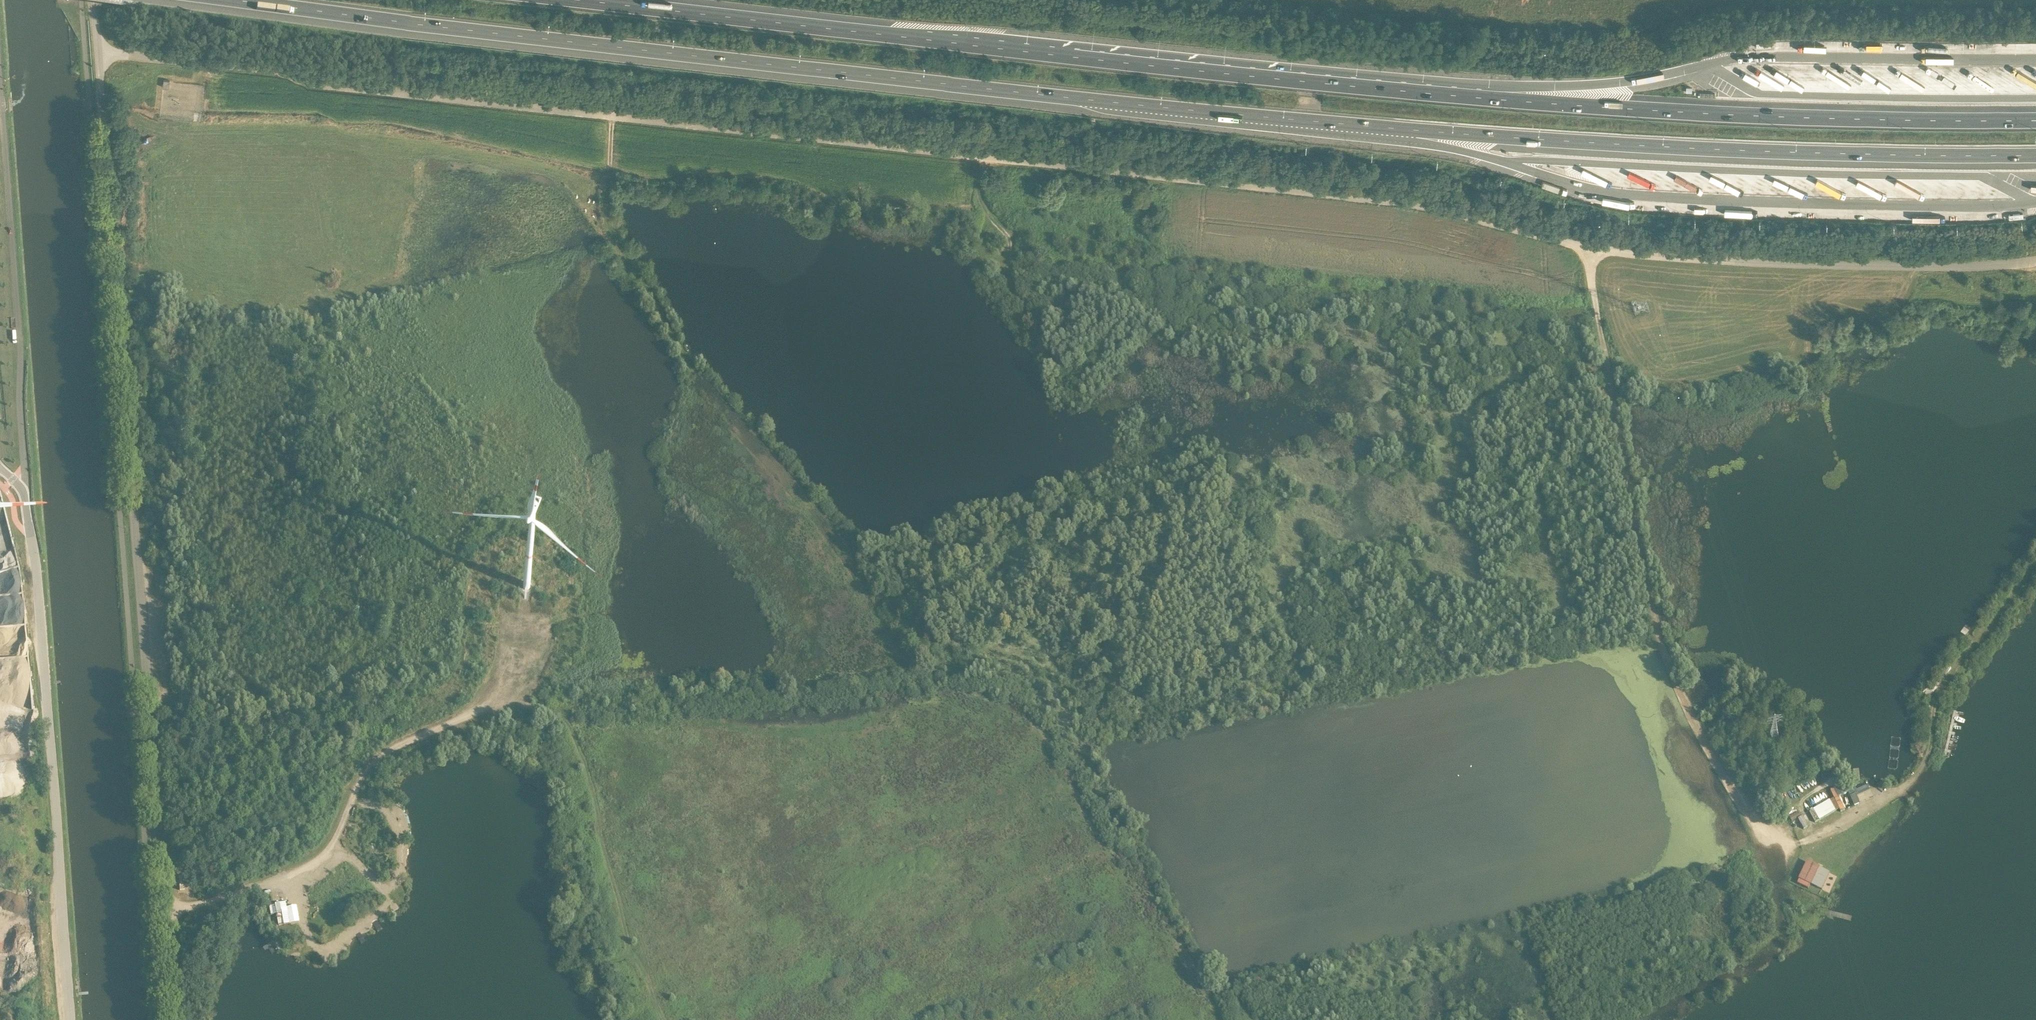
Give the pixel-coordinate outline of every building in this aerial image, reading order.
[(1913,60),(1911,64),(1931,75),(1934,70),(1913,60)] [(1871,238),(1871,249),(1883,249),(1883,238),(1871,238)] [(1855,793),(1857,798),(1851,800),(1854,808),(1873,801),(1868,788),(1855,793)] [(1828,803),(1811,812),(1818,824),(1835,814),(1828,803)] [(1819,871),(1819,870),(1806,865),(1798,881),(1829,896),(1836,880),(1819,871)] [(275,896),(276,904),(268,906),(272,928),(289,925),(285,903),(288,903),(287,895),(275,896)]
